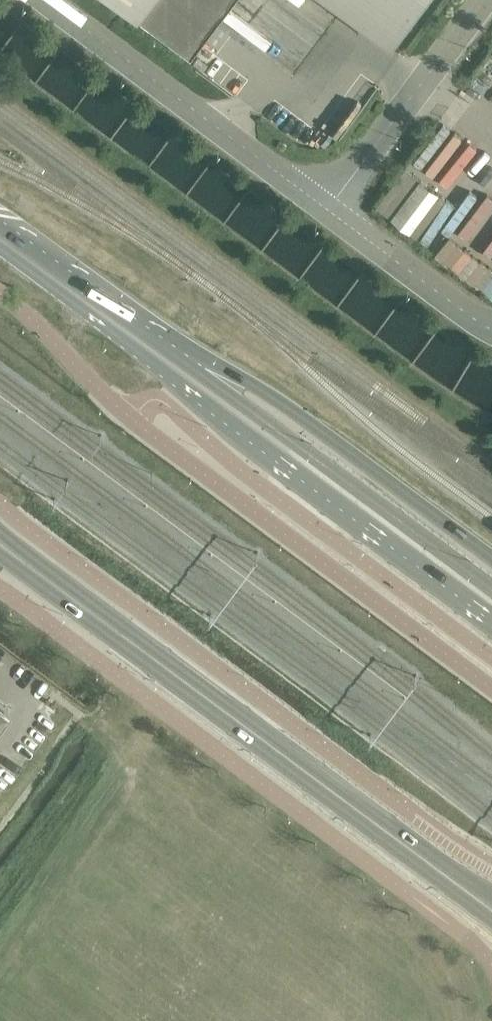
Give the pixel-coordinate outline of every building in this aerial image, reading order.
[(113,0),(110,0),(118,6),(117,7),(124,13),(125,11),(137,20),(139,21),(142,18),(140,17),(139,19),(138,18),(123,7),(113,0)] [(123,7),(138,18),(139,19),(149,6),(150,4),(153,0),(113,0),(123,7)] [(150,5),(140,17),(142,18),(192,55),(205,38),(218,20),(224,13),(233,0),(153,0),(150,5)] [(392,46),(406,28),(427,0),(330,0),(392,46)] [(199,60),(199,62),(200,64),(201,66),(203,67),(205,67),(207,66),(209,64),(209,62),(209,60),(209,58),(207,57),(205,56),(203,56),(201,57),(199,58),(199,60)] [(410,169),(381,204),(412,228),(440,193),(410,169)] [(9,708),(0,702),(0,721),(9,708)]
